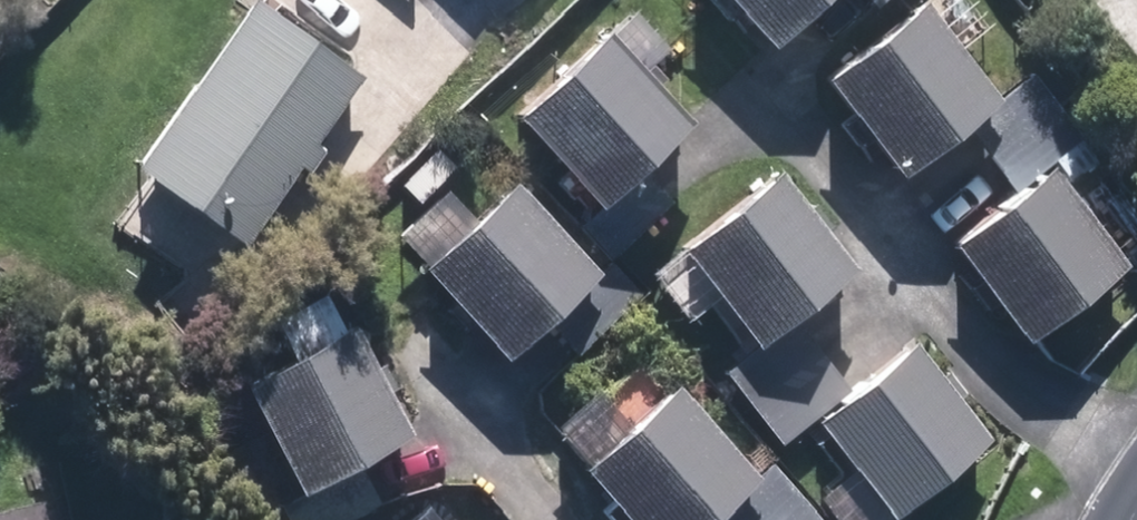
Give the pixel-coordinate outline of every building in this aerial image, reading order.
[(262,0),(253,0),(142,160),(255,238),(368,74),(262,0)] [(776,42),(824,0),(739,0),(776,42)] [(929,0),(924,0),(831,71),(905,169),(1002,95),(929,0)] [(697,121),(607,30),(523,112),(613,204),(697,121)] [(1133,260),(1053,163),(956,242),(1036,340),(1133,260)] [(451,187),(402,233),(516,355),(556,317),(585,348),(642,295),(528,173),(480,217),(451,187)] [(853,271),(773,176),(691,246),(770,340),(853,271)] [(360,320),(249,376),(308,491),(418,435),(360,320)] [(996,440),(915,338),(819,415),(900,517),(996,440)] [(764,470),(689,382),(594,464),(642,519),(826,519),(775,461),(764,470)]
